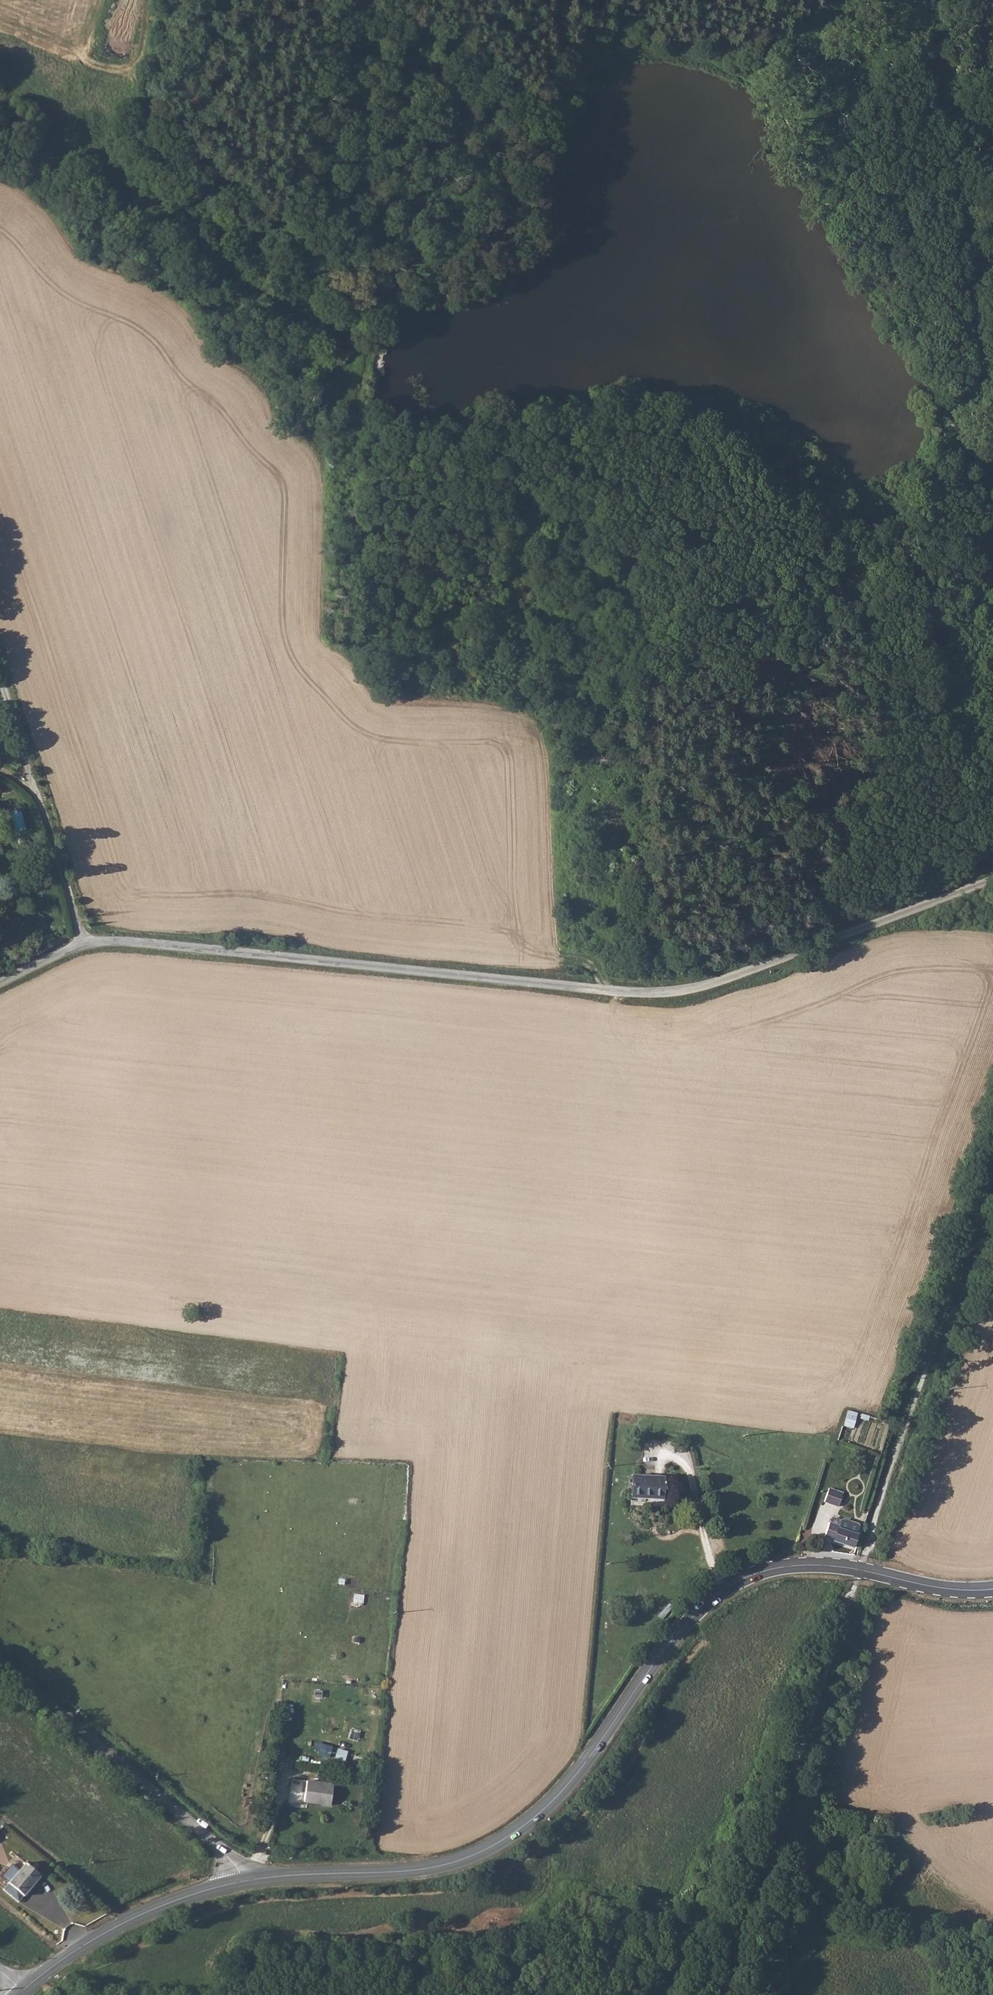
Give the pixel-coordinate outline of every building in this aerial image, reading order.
[(531,125),(524,142),(535,145),(541,128),(531,125)] [(845,1424),(856,1427),(860,1413),(850,1409),(845,1424)] [(629,1496),(650,1497),(650,1502),(662,1503),(663,1478),(631,1476),(629,1496)] [(830,1487),(825,1501),(840,1506),(845,1492),(830,1487)] [(825,1540),(852,1548),(859,1526),(857,1523),(842,1519),(840,1520),(838,1526),(830,1524),(825,1540)] [(309,1781),(306,1802),(331,1805),(334,1785),(309,1781)] [(41,1876),(25,1861),(8,1881),(24,1894),(41,1876)]
